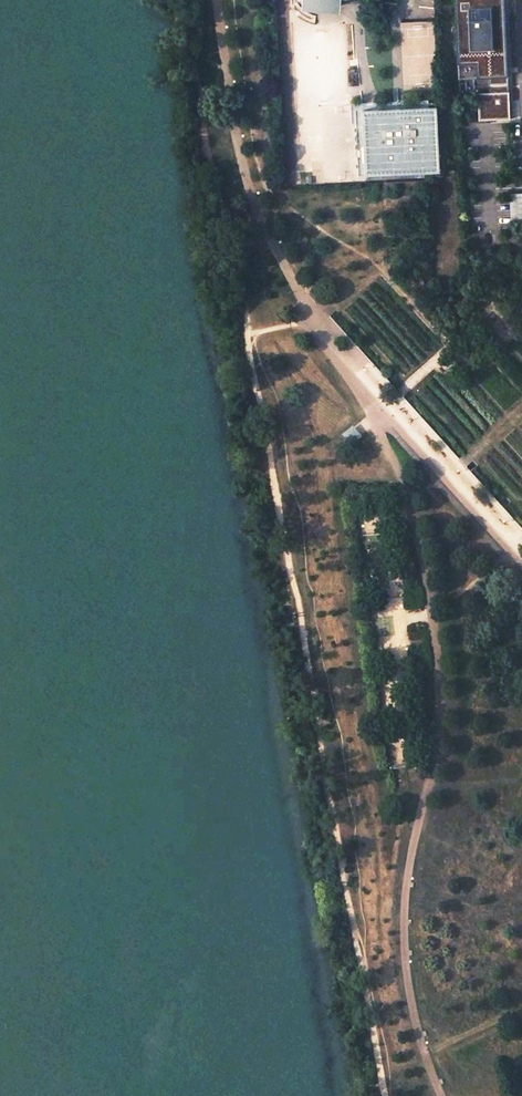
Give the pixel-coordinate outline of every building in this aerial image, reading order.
[(461,61),(478,60),(479,77),(489,75),(489,93),(479,93),(480,120),(512,119),(505,0),(458,0),(461,61)] [(435,175),(432,108),(354,111),(357,178),(435,175)] [(508,193),(508,223),(521,223),(521,193),(508,193)]
